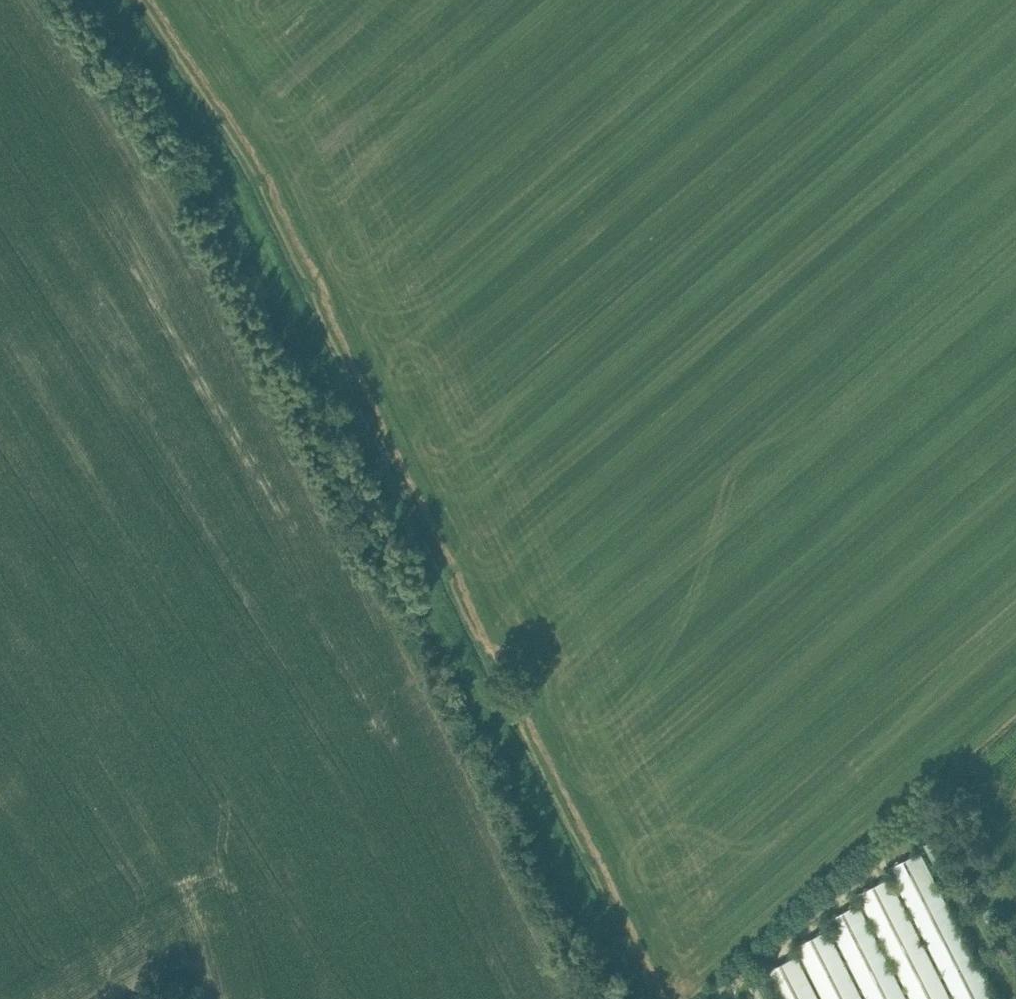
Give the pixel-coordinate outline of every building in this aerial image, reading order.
[(890,866),(957,998),(997,998),(921,850),(890,866)] [(913,998),(953,998),(890,876),(859,892),(913,998)] [(828,919),(869,998),(908,998),(859,903),(828,919)] [(825,998),(864,998),(828,928),(797,944),(825,998)] [(766,971),(781,998),(820,998),(798,955),(766,971)] [(756,998),(775,998),(764,980),(750,987),(756,998)]
